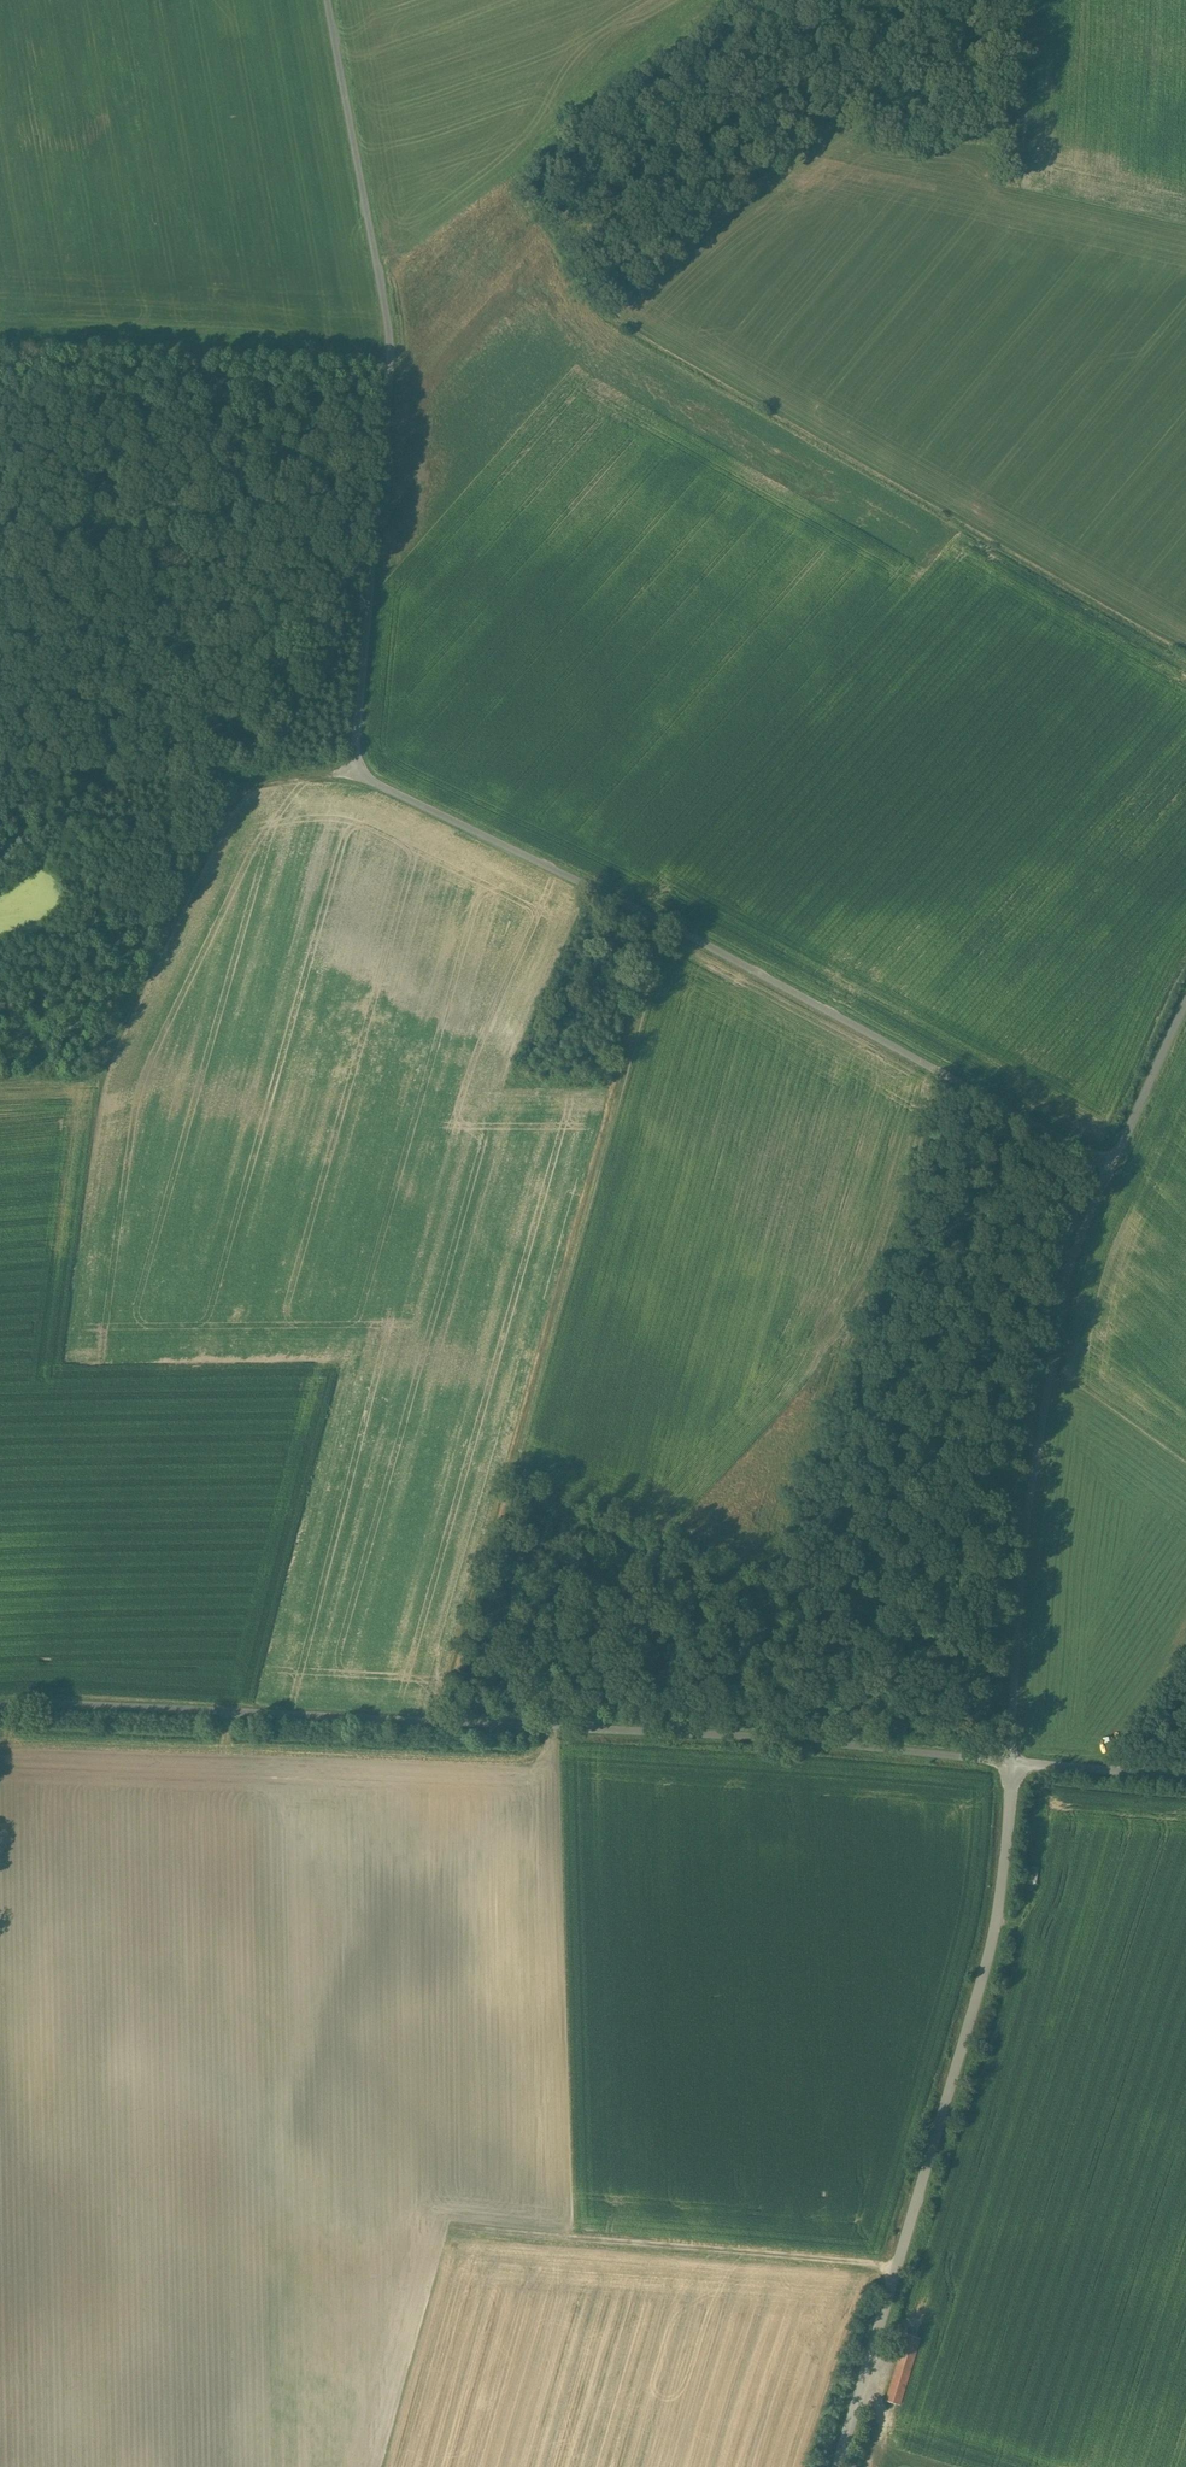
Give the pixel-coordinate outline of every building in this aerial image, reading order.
[(1024,1883),(1036,1885),(1038,1867),(1026,1865),(1024,1883)] [(919,2339),(908,2335),(888,2401),(899,2404),(919,2339)]
